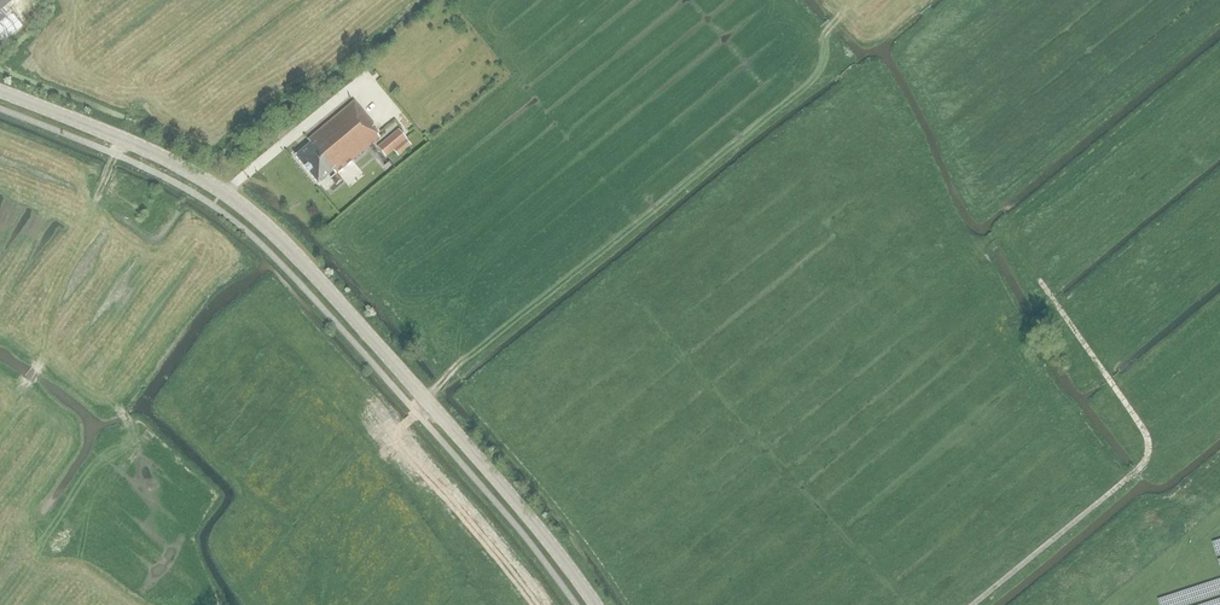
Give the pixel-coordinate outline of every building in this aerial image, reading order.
[(2,41),(23,24),(13,11),(8,15),(0,7),(7,1),(6,0),(0,0),(0,38),(2,41)] [(335,173),(380,137),(371,127),(374,125),(353,100),(307,139),(309,142),(294,155),(317,183),(333,170),(335,173)] [(385,156),(406,139),(398,129),(377,147),(385,156)] [(341,180),(336,174),(331,178),(336,184),(341,180)]
